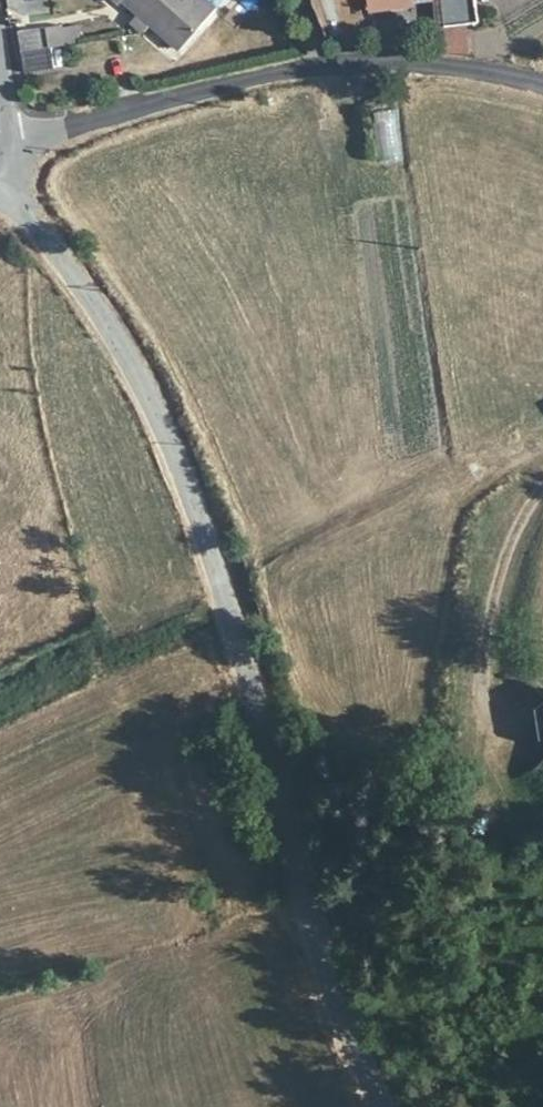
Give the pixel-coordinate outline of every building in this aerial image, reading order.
[(183,45),(217,5),(211,0),(129,0),(144,12),(137,22),(147,30),(155,21),(183,45)] [(444,20),(478,15),(475,0),(441,0),(444,20)] [(478,15),(479,23),(504,19),(500,0),(475,0),(478,15)] [(56,30),(27,36),(35,73),(64,68),(56,30)] [(376,111),(377,162),(401,161),(399,110),(376,111)]
